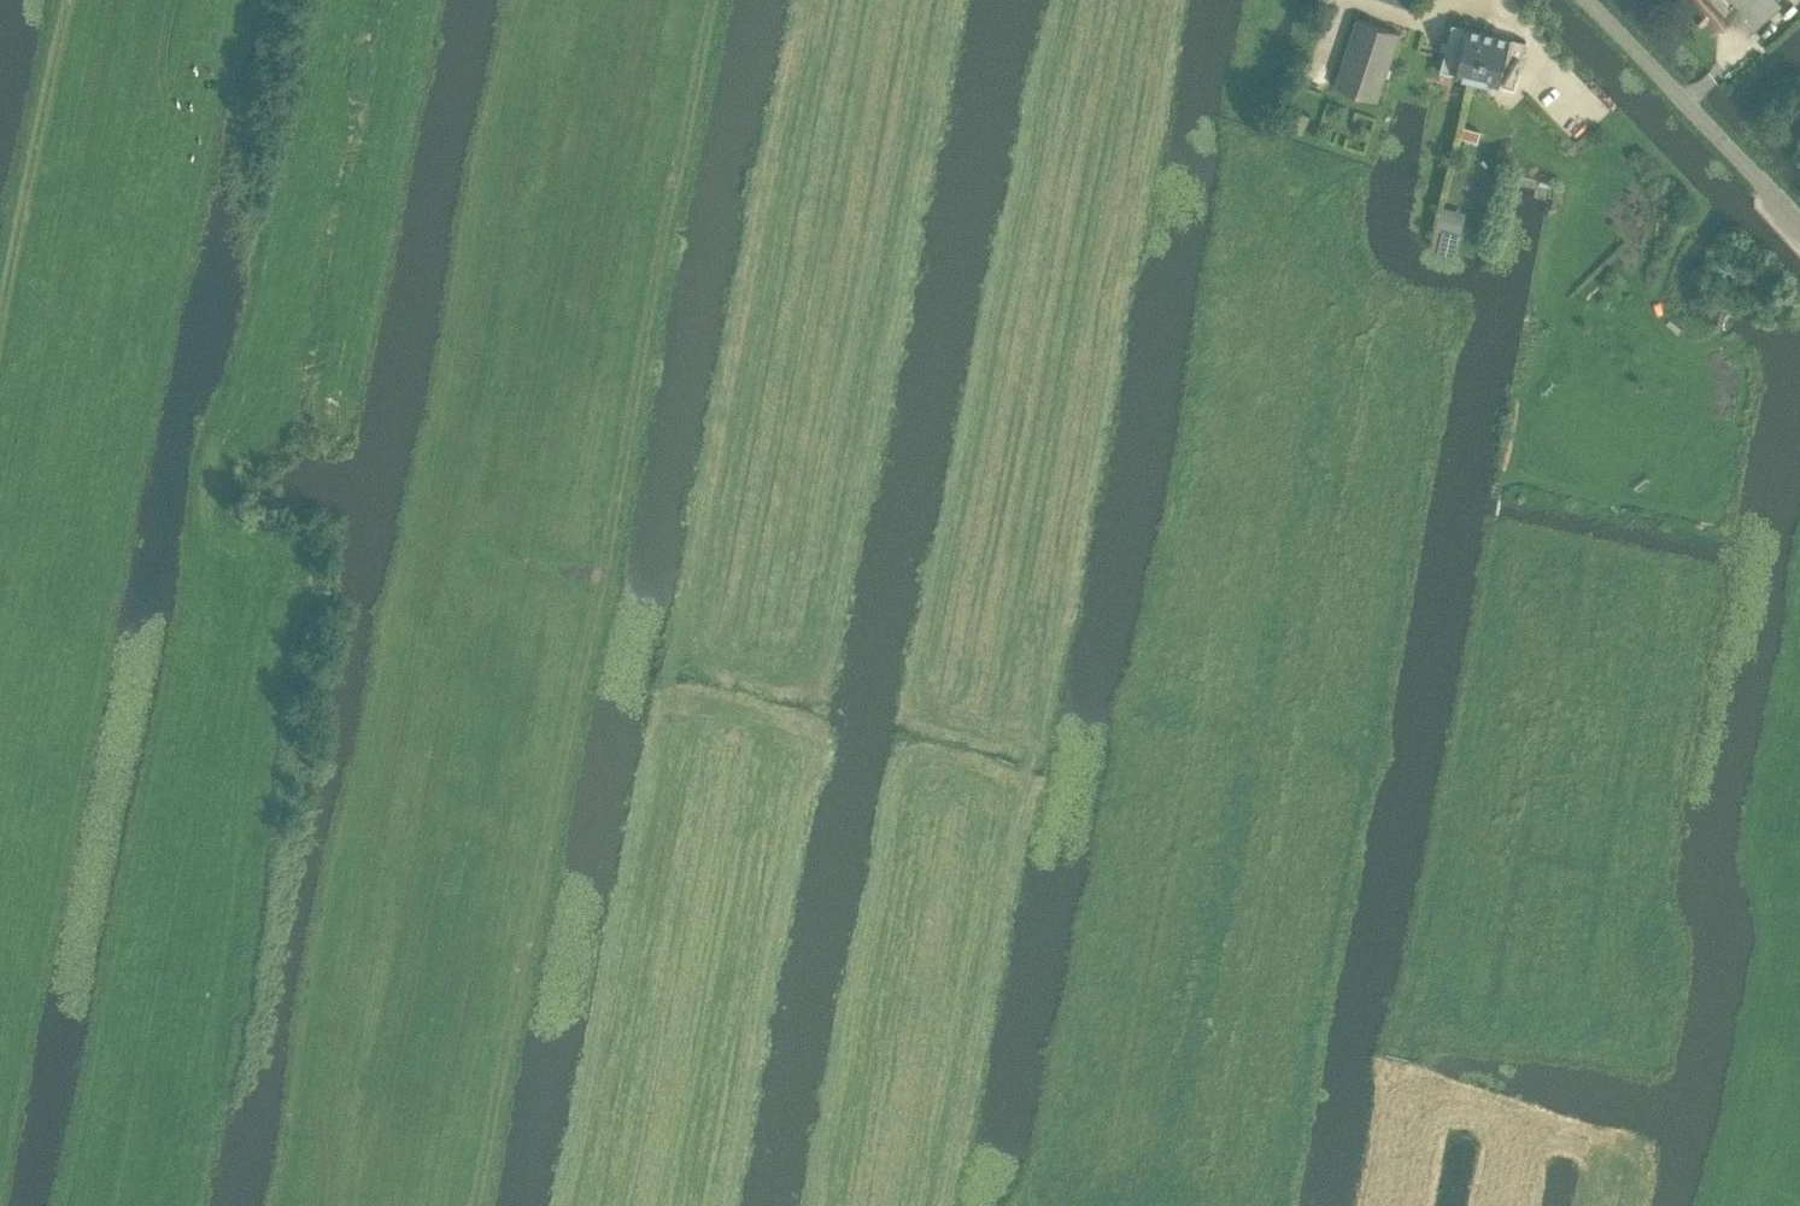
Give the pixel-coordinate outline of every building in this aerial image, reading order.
[(1779,0),(1688,0),(1713,28),(1735,9),(1752,29),(1781,3),(1779,0)] [(1377,99),(1400,31),(1358,16),(1335,85),(1377,99)] [(1467,27),(1466,27),(1466,25),(1452,22),(1440,69),(1455,72),(1455,70),(1456,71),(1456,73),(1472,77),(1484,29),(1468,25),(1467,27)] [(1511,38),(1510,38),(1511,36),(1484,29),(1472,77),(1499,83),(1500,81),(1501,81),(1500,84),(1515,87),(1526,40),(1512,36),(1511,38)] [(1519,116),(1522,100),(1512,98),(1508,114),(1519,116)] [(1442,205),(1437,228),(1461,233),(1466,210),(1442,205)]
